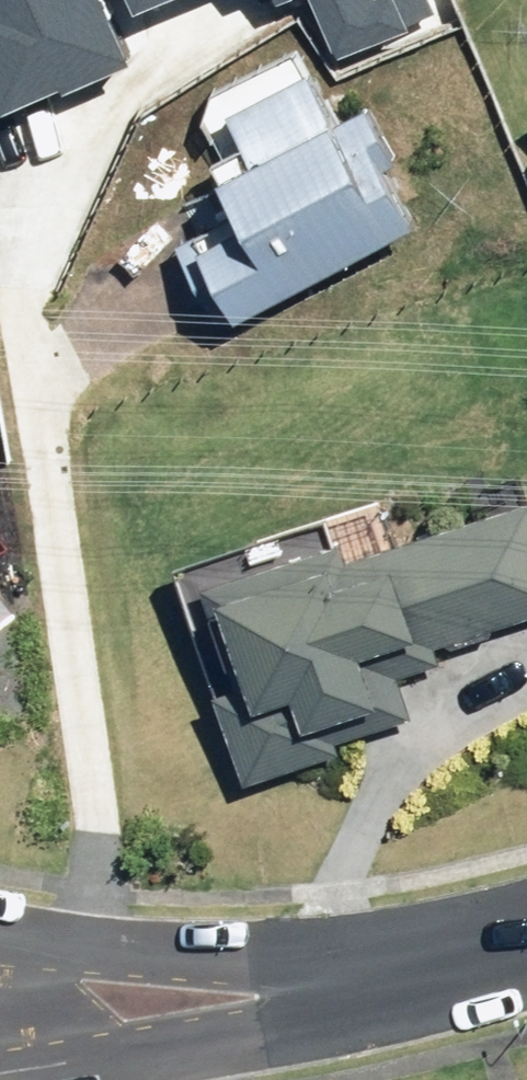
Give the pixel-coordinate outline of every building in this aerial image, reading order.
[(119,65),(92,0),(0,0),(0,114),(119,65)] [(133,14),(168,0),(127,0),(133,14)] [(333,59),(429,20),(421,0),(309,0),(333,59)] [(251,315),(429,226),(369,107),(351,116),(325,65),(218,118),(266,213),(213,239),(251,315)] [(257,779),(424,728),(402,655),(526,617),(526,500),(368,548),(357,513),(191,564),(257,779)] [(22,608),(0,579),(0,625),(22,608)]
